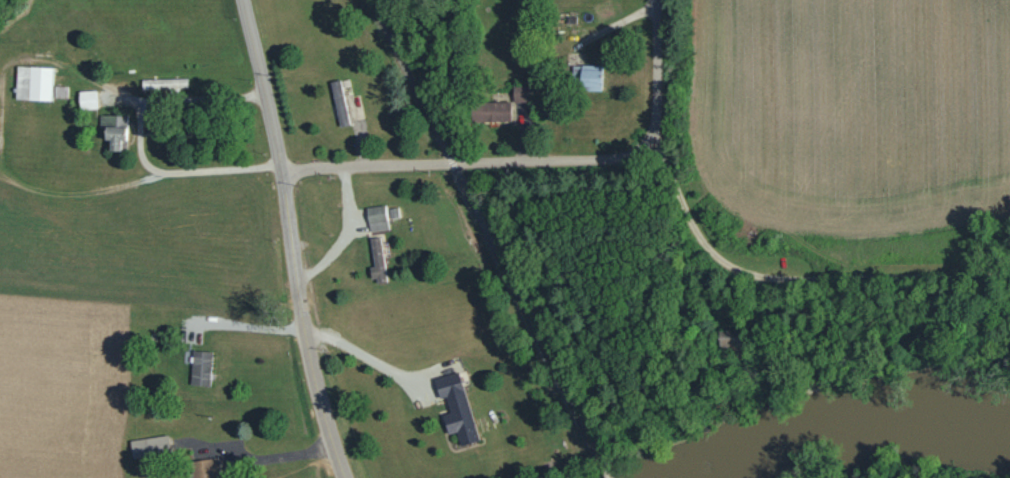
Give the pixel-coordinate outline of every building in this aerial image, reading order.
[(603,64),(573,65),(574,88),(603,88),(603,64)] [(53,67),(17,66),(16,99),(51,100),(53,67)] [(331,81),(339,127),(349,125),(341,79),(331,81)] [(54,97),(67,98),(67,86),(54,86),(54,97)] [(80,109),(97,108),(96,90),(79,91),(80,109)] [(472,101),(472,120),(511,121),(511,101),(472,101)] [(126,151),(127,115),(100,114),(100,126),(106,126),(106,140),(111,140),(111,150),(126,151)] [(369,231),(387,230),(385,205),(367,207),(369,231)] [(371,238),(373,266),(370,267),(371,278),(377,278),(377,280),(385,279),(381,237),(371,238)] [(742,330),(721,330),(721,346),(742,346),(742,330)] [(212,351),(192,351),(191,385),(211,386),(212,351)] [(460,445),(477,441),(460,372),(434,378),(439,399),(446,397),(450,413),(442,414),(447,434),(457,432),(460,445)] [(130,441),(133,458),(170,452),(167,434),(130,441)] [(189,477),(221,477),(218,457),(187,462),(189,477)]
